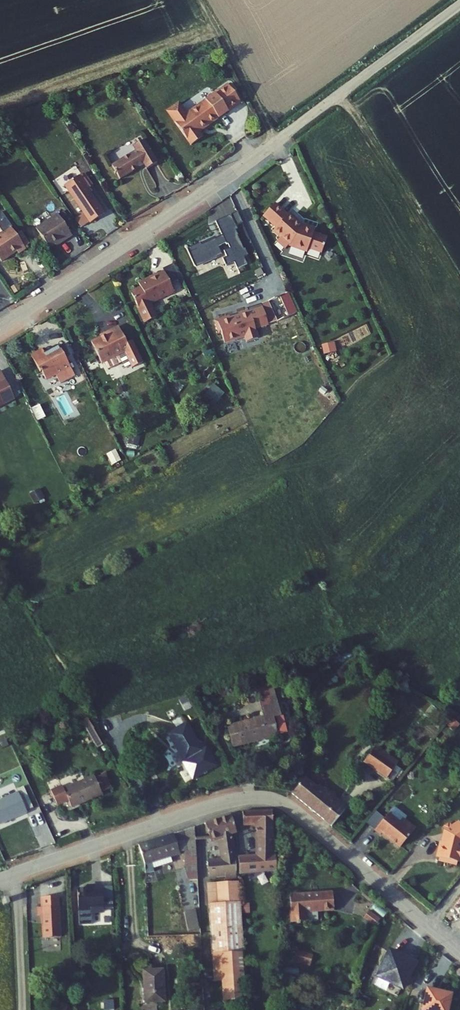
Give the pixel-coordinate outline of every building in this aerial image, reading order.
[(196,54),(195,67),(207,68),(208,55),(196,54)] [(191,109),(185,101),(181,100),(174,105),(173,109),(195,141),(207,132),(204,127),(246,98),(233,80),(191,109)] [(140,148),(117,163),(125,176),(149,161),(151,165),(162,158),(148,136),(137,143),(140,148)] [(96,217),(96,218),(111,209),(95,184),(98,182),(89,169),(72,180),(89,207),(96,217)] [(291,243),(292,243),(309,249),(311,245),(324,249),(329,232),(316,228),(316,226),(305,222),(305,224),(303,223),(289,212),(289,213),(275,202),(265,214),(278,226),(275,229),(282,235),(279,239),(288,247),(291,243)] [(67,237),(78,229),(65,207),(43,221),(55,241),(66,235),(67,237)] [(96,217),(89,207),(82,211),(89,222),(96,217)] [(243,222),(238,210),(231,213),(237,225),(243,222)] [(188,247),(196,265),(197,265),(195,261),(206,256),(208,260),(223,253),(219,245),(227,241),(228,243),(229,242),(231,247),(225,249),(228,255),(224,257),(227,265),(237,260),(240,266),(248,263),(245,255),(249,253),(246,247),(245,248),(236,229),(238,228),(237,225),(231,213),(216,220),(224,236),(217,239),(215,236),(201,243),(201,244),(190,249),(188,247)] [(5,258),(22,247),(25,250),(33,245),(18,222),(0,233),(0,250),(5,258)] [(147,277),(137,282),(143,294),(153,289),(154,291),(164,286),(165,287),(172,283),(173,284),(179,281),(179,279),(170,260),(157,267),(156,267),(155,266),(154,266),(144,271),(147,277)] [(137,340),(126,318),(112,325),(113,326),(99,333),(109,354),(112,353),(115,360),(129,353),(125,346),(137,340)] [(50,341),(39,348),(48,364),(49,363),(54,371),(63,366),(64,368),(70,365),(73,371),(83,366),(65,337),(52,344),(50,341)] [(335,342),(321,345),(324,355),(337,352),(335,342)] [(0,361),(0,396),(20,386),(6,358),(0,361)] [(211,384),(205,396),(217,402),(224,391),(211,384)] [(116,450),(107,455),(113,465),(121,461),(116,450)] [(39,489),(29,494),(34,504),(44,498),(39,489)] [(238,725),(244,746),(281,735),(280,732),(286,730),(274,688),(258,693),(266,717),(238,725)] [(179,734),(193,760),(212,750),(197,723),(179,734)] [(385,740),(375,752),(396,771),(407,758),(385,740)] [(74,785),(82,803),(112,790),(104,771),(74,785)] [(326,778),(313,795),(351,829),(365,813),(326,778)] [(41,807),(32,786),(0,799),(0,812),(4,822),(41,807)] [(403,819),(406,814),(393,806),(390,811),(403,819)] [(284,809),(256,811),(258,830),(268,829),(269,861),(252,863),(252,877),(288,875),(284,809)] [(388,811),(375,827),(381,833),(383,830),(400,844),(415,827),(405,819),(401,822),(388,811)] [(240,813),(212,819),(216,843),(224,841),(228,862),(214,865),(216,881),(223,880),(222,874),(229,874),(230,882),(245,879),(239,838),(243,837),(240,813)] [(200,821),(147,839),(150,860),(187,849),(193,849),(195,877),(204,876),(200,821)] [(459,822),(452,827),(449,823),(443,828),(445,832),(444,844),(441,843),(439,858),(442,859),(441,862),(459,865),(459,861),(459,824),(459,822)] [(223,880),(216,881),(221,980),(229,979),(230,999),(253,998),(248,879),(245,879),(230,882),(229,874),(222,874),(223,880)] [(101,879),(101,882),(86,883),(87,903),(100,902),(100,905),(112,904),(110,878),(101,879)] [(331,893),(301,894),(302,921),(316,920),(316,910),(332,910),(331,893)] [(344,893),(331,893),(332,910),(345,909),(344,893)] [(8,894),(1,896),(4,905),(11,903),(8,894)] [(50,913),(51,936),(69,935),(66,904),(45,905),(46,913),(50,913)] [(187,930),(199,929),(196,908),(185,909),(187,930)] [(369,909),(363,916),(375,925),(380,917),(369,909)] [(413,984),(425,959),(401,947),(389,972),(413,984)] [(321,954),(306,951),(304,959),(319,963),(321,954)] [(154,969),(156,1001),(178,1000),(175,967),(154,969)] [(457,993),(456,995),(452,994),(452,992),(444,989),(438,1009),(459,1009),(459,994),(457,993)] [(105,1009),(113,1009),(113,999),(104,999),(105,1009)]
